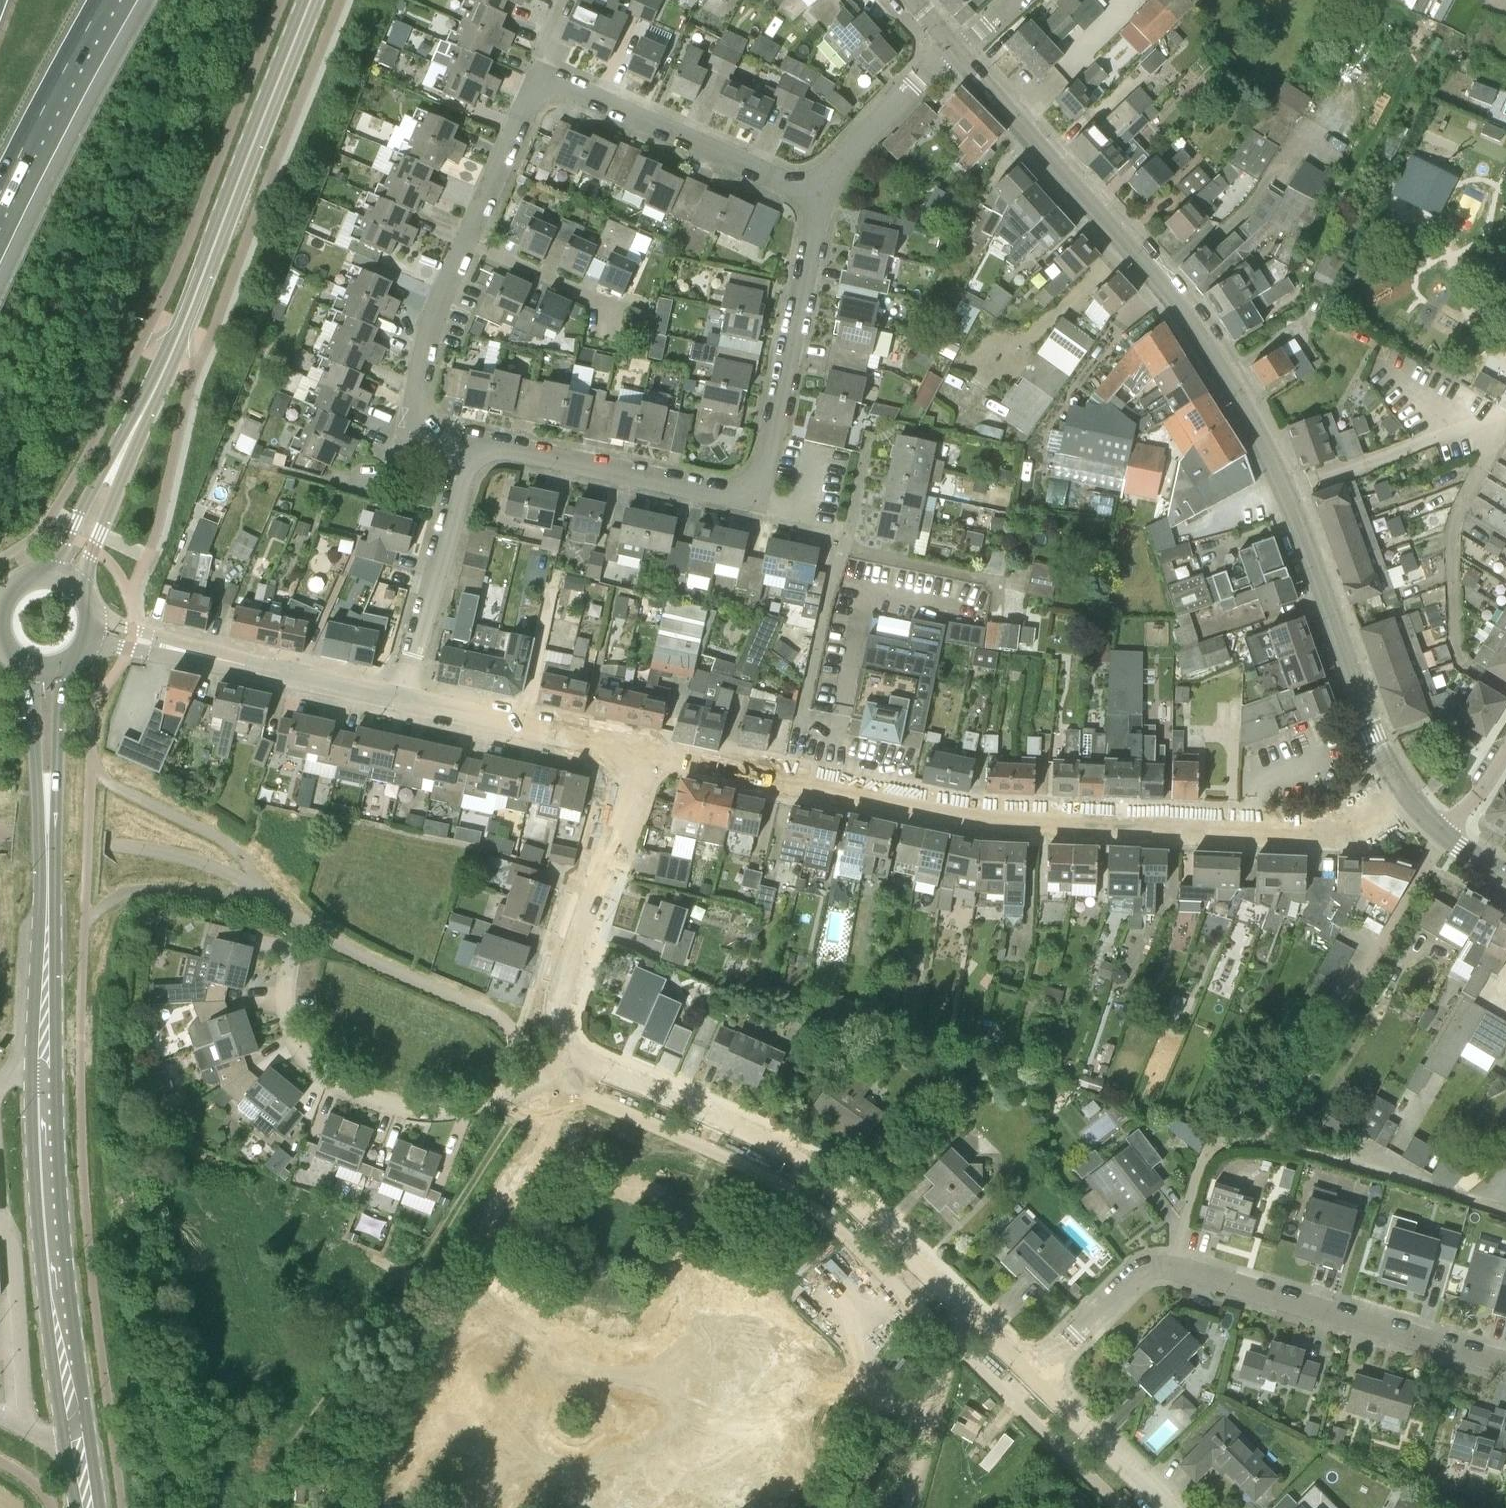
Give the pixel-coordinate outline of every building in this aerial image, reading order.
[(515,34),(501,28),(506,14),(501,12),(472,0),(464,0),(460,9),(467,12),(462,23),(511,43),(515,34)] [(501,12),(506,0),(472,0),(501,12)] [(588,0),(581,0),(561,43),(572,48),(574,43),(588,49),(606,8),(593,2),(588,0)] [(628,17),(616,11),(622,0),(610,0),(606,8),(588,49),(599,54),(597,58),(607,63),(628,17)] [(647,0),(632,0),(626,14),(639,19),(647,0)] [(663,0),(647,0),(639,19),(652,25),(663,0)] [(775,9),(785,0),(773,0),(775,9)] [(954,16),(972,0),(937,0),(953,17),(954,16)] [(1087,0),(1063,0),(1058,5),(1062,9),(1039,32),(1029,22),(1005,47),(1022,64),(1070,18),(1069,16),(1087,0)] [(1201,0),(1151,0),(1129,21),(1153,46),(1201,0)] [(1412,11),(1417,0),(1385,0),(1412,11)] [(859,18),(846,4),(839,15),(823,39),(846,64),(854,57),(856,58),(879,38),(878,36),(881,34),(863,14),(859,18)] [(1055,47),(1078,26),(1070,18),(1022,64),(1039,81),(1063,57),(1055,47)] [(511,43),(462,23),(458,33),(451,30),(446,43),(451,45),(451,44),(487,59),(488,59),(493,47),(507,52),(511,43)] [(397,43),(402,30),(391,25),(385,38),(397,43)] [(742,53),(748,41),(726,31),(719,43),(718,43),(718,44),(732,49),(742,53)] [(753,49),(774,60),(783,43),(762,32),(753,49)] [(1177,47),(1183,41),(1175,32),(1169,38),(1177,47)] [(668,42),(646,33),(643,38),(642,38),(626,73),(651,84),(668,42)] [(874,79),(897,57),(879,38),(856,58),(874,79)] [(393,65),(400,48),(386,42),(379,60),(393,65)] [(451,44),(451,45),(446,56),(453,59),(449,70),(497,90),(501,81),(487,75),(493,61),(488,59),(487,59),(451,44)] [(721,75),(732,49),(718,44),(706,68),(721,75)] [(694,101),(708,72),(697,67),(704,52),(690,46),(671,91),(694,101)] [(731,80),(742,53),(732,49),(721,75),(731,80)] [(1150,77),(1167,60),(1156,49),(1139,65),(1150,77)] [(799,78),(806,66),(786,56),(780,69),(785,72),(799,78)] [(1076,121),(1115,85),(1096,63),(1056,100),(1065,110),(1063,112),(1070,120),(1073,118),(1076,121)] [(816,90),(825,77),(806,65),(806,66),(799,78),(809,86),(816,90)] [(497,90),(449,70),(444,80),(438,77),(432,90),(474,107),(479,93),(493,99),(497,90)] [(784,109),(799,78),(785,72),(772,100),(753,92),(739,121),(761,131),(773,104),(784,109)] [(807,152),(823,119),(810,112),(813,103),(804,99),(809,86),(799,78),(784,109),(794,114),(782,140),(807,152)] [(739,121),(753,92),(728,81),(715,110),(739,121)] [(1475,83),(1470,98),(1491,106),(1497,91),(1475,83)] [(1137,135),(1147,125),(1139,118),(1154,103),(1139,87),(1097,127),(1094,124),(1070,147),(1105,184),(1116,174),(1120,178),(1133,166),(1118,149),(1123,145),(1126,147),(1137,136),(1137,135)] [(979,128),(989,117),(961,88),(946,104),(947,104),(940,111),(967,137),(977,127),(979,128)] [(845,116),(853,107),(835,91),(827,100),(845,116)] [(1256,183),(1289,130),(1296,120),(1299,113),(1274,98),(1229,163),(1218,177),(1212,182),(1190,202),(1166,224),(1184,244),(1209,221),(1201,212),(1242,175),(1256,183)] [(897,160),(930,126),(928,125),(937,115),(925,104),(894,136),(893,135),(882,146),(897,160)] [(462,155),(466,145),(452,139),(458,126),(417,108),(412,120),(419,123),(414,134),(462,155)] [(1005,133),(989,117),(979,128),(977,127),(967,137),(968,139),(962,144),(963,145),(959,149),(965,155),(959,161),(968,170),(974,164),(974,165),(1005,133)] [(576,175),(591,140),(574,133),(576,129),(559,121),(538,168),(551,174),(555,166),(576,175)] [(1500,142),(1504,130),(1485,122),(1481,134),(1500,142)] [(462,155),(414,134),(409,144),(403,141),(398,153),(434,169),(433,169),(439,171),(444,158),(458,164),(462,155)] [(615,146),(593,136),(591,140),(576,175),(577,175),(579,171),(602,181),(603,179),(614,184),(631,147),(617,141),(615,146)] [(647,201),(661,171),(663,167),(641,157),(643,152),(631,147),(614,184),(624,188),(624,190),(647,201)] [(438,197),(442,187),(428,181),(433,169),(434,169),(398,153),(393,150),(388,163),(394,165),(390,176),(438,197)] [(1174,176),(1192,160),(1183,150),(1165,166),(1156,157),(1128,182),(1146,202),(1174,176)] [(1402,200),(1422,160),(1406,152),(1386,192),(1402,200)] [(993,237),(1006,212),(1034,185),(1036,183),(1020,165),(993,190),(983,206),(984,207),(982,211),(989,216),(981,231),(993,237)] [(1190,202),(1212,182),(1198,167),(1176,187),(1190,202)] [(344,180),(347,174),(338,169),(335,175),(344,180)] [(671,175),(661,171),(647,201),(645,205),(669,216),(670,214),(681,219),(697,182),(672,171),(671,175)] [(1270,222),(1299,172),(1298,171),(1284,193),(1271,185),(1247,221),(1212,253),(1205,245),(1179,269),(1196,287),(1244,244),(1270,222)] [(1287,275),(1330,189),(1299,172),(1270,222),(1244,244),(1249,250),(1272,226),(1287,233),(1273,259),(1259,268),(1261,271),(1254,275),(1248,266),(1239,271),(1240,272),(1204,295),(1221,321),(1284,281),(1287,276),(1287,275)] [(438,197),(390,176),(385,186),(379,183),(374,195),(415,212),(420,200),(434,206),(438,197)] [(713,235),(729,201),(704,190),(706,186),(697,182),(681,219),(691,223),(690,225),(713,235)] [(1017,244),(1056,209),(1034,185),(1006,212),(993,237),(1001,222),(1017,244)] [(415,212),(374,195),(369,192),(363,204),(370,207),(366,218),(414,239),(418,229),(404,223),(409,211),(414,213),(415,212)] [(752,207),(731,197),(730,196),(729,201),(713,235),(714,236),(716,232),(740,242),(741,240),(763,250),(779,213),(754,202),(752,207)] [(544,260),(549,249),(557,229),(540,221),(544,211),(522,201),(506,239),(520,245),(519,249),(544,260)] [(893,257),(899,233),(897,232),(900,220),(861,209),(856,230),(861,231),(857,249),(893,257)] [(1050,253),(1049,252),(1074,229),(1072,226),(1071,223),(1068,220),(1065,219),(1056,209),(1017,244),(1013,248),(1007,261),(1013,267),(1018,263),(1026,270),(1046,253),(1048,255),(1050,253)] [(414,239),(366,218),(361,228),(354,225),(349,238),(353,239),(348,250),(377,263),(382,252),(390,255),(396,242),(410,248),(414,239)] [(584,277),(593,256),(597,246),(579,239),(584,228),(562,219),(557,229),(549,249),(564,255),(558,267),(584,277)] [(624,295),(631,278),(637,264),(619,256),(629,233),(607,224),(597,246),(593,256),(608,263),(598,284),(624,295)] [(634,247),(650,250),(653,233),(637,230),(634,247)] [(1043,307),(1100,258),(1090,248),(1090,245),(1087,241),(1084,241),(1081,238),(1056,260),(1055,259),(1053,261),(1063,272),(1034,297),(1043,307)] [(893,257),(857,249),(852,248),(847,271),(842,270),(839,284),(887,294),(890,281),(884,280),(889,257),(893,258),(893,257)] [(1331,287),(1344,263),(1326,254),(1313,278),(1331,287)] [(396,310),(400,301),(386,295),(392,282),(351,264),(346,276),(353,279),(348,289),(396,310)] [(290,270),(282,289),(293,293),(300,275),(290,270)] [(767,300),(771,281),(731,273),(729,285),(727,285),(721,309),(758,317),(762,299),(767,300)] [(1094,301),(1076,327),(1095,341),(1106,325),(1110,317),(1137,293),(1119,273),(1092,298),(1094,301)] [(506,279),(494,274),(476,316),(499,326),(501,322),(514,328),(519,317),(523,308),(532,286),(507,275),(506,279)] [(1234,342),(1263,323),(1257,313),(1295,290),(1287,276),(1284,281),(1221,321),(1234,342)] [(887,294),(839,284),(836,297),(841,298),(836,322),(840,323),(873,329),(878,305),(876,304),(879,293),(887,295),(887,294)] [(996,319),(1012,297),(994,285),(985,302),(981,309),(996,319)] [(396,310),(348,289),(343,300),(337,297),(331,309),(337,312),(378,329),(378,328),(373,326),(378,314),(392,320),(396,310)] [(559,335),(572,304),(547,293),(538,314),(523,308),(519,317),(514,328),(536,338),(541,327),(559,335)] [(278,298),(270,318),(280,322),(289,302),(278,298)] [(963,298),(957,309),(966,313),(960,325),(970,330),(981,306),(963,298)] [(760,356),(763,342),(758,341),(763,318),(758,317),(721,309),(721,310),(726,311),(721,336),(723,336),(720,348),(760,356)] [(655,318),(635,310),(631,330),(652,334),(655,318)] [(382,357),(386,348),(372,342),(378,329),(337,312),(332,323),(339,326),(334,336),(382,357)] [(1062,318),(1003,400),(1015,409),(1036,424),(1095,341),(1076,327),(1062,318)] [(877,330),(873,329),(840,323),(837,341),(832,340),(828,358),(867,367),(869,355),(872,356),(877,330)] [(1094,394),(1107,404),(1114,396),(1123,385),(1123,384),(1127,378),(1130,380),(1143,362),(1176,342),(1164,323),(1132,348),(1094,394)] [(518,341),(521,333),(513,329),(510,338),(518,341)] [(382,357),(334,336),(329,347),(323,344),(317,356),(323,358),(323,357),(359,373),(359,372),(364,360),(378,366),(382,357)] [(760,356),(720,348),(693,342),(689,359),(715,364),(710,383),(743,391),(747,392),(751,373),(756,374),(760,356)] [(1133,397),(1152,378),(1186,358),(1176,342),(1143,362),(1130,380),(1127,378),(1123,384),(1123,385),(1131,391),(1129,394),(1133,397)] [(1287,359),(1280,348),(1250,367),(1264,389),(1292,371),(1298,381),(1314,371),(1301,350),(1287,359)] [(609,373),(612,357),(594,354),(592,369),(609,373)] [(323,357),(323,358),(318,369),(325,372),(320,383),(368,403),(372,394),(358,388),(364,375),(359,372),(359,373),(323,357)] [(861,402),(867,379),(865,379),(867,367),(828,358),(824,376),(829,377),(825,395),(861,402)] [(1164,397),(1197,377),(1186,358),(1152,378),(1133,397),(1153,380),(1159,389),(1139,402),(1143,410),(1146,408),(1164,397)] [(469,372),(452,369),(446,397),(465,401),(463,408),(488,413),(489,408),(496,371),(495,376),(470,371),(469,372)] [(524,421),(533,381),(521,378),(521,377),(496,371),(489,408),(507,412),(506,417),(524,421)] [(1498,400),(1505,386),(1480,373),(1472,386),(1498,400)] [(1175,414),(1208,394),(1197,377),(1164,397),(1146,408),(1164,397),(1168,404),(1134,424),(1131,421),(1130,422),(1136,427),(1144,432),(1176,415),(1175,414)] [(544,383),(533,381),(524,421),(542,425),(543,420),(561,424),(569,386),(544,381),(544,383)] [(738,409),(743,391),(710,383),(706,382),(700,408),(695,432),(719,437),(721,425),(739,429),(743,410),(738,409)] [(368,403),(320,383),(315,393),(309,390),(303,402),(308,405),(309,404),(345,420),(345,419),(350,407),(364,413),(368,403)] [(926,408),(934,390),(922,385),(914,403),(926,408)] [(594,397),(569,392),(570,387),(569,386),(561,424),(560,429),(584,434),(583,438),(597,441),(605,402),(608,391),(596,388),(594,397)] [(1367,412),(1381,401),(1372,388),(1365,393),(1363,396),(1361,400),(1362,406),(1367,412)] [(861,402),(825,395),(820,394),(815,417),(810,416),(805,440),(844,449),(849,427),(851,428),(856,404),(861,404),(861,402)] [(1175,414),(1176,415),(1180,422),(1169,428),(1186,454),(1194,444),(1226,423),(1208,394),(1175,414)] [(1119,414),(1125,406),(1126,405),(1114,396),(1107,404),(1119,414)] [(641,407),(617,402),(616,404),(605,402),(597,441),(610,444),(611,439),(634,444),(635,440),(643,403),(641,407)] [(652,448),(671,452),(679,413),(668,410),(668,408),(643,403),(635,440),(653,443),(652,448)] [(894,420),(901,409),(874,403),(869,415),(894,420)] [(345,420),(309,404),(308,405),(304,416),(310,419),(306,429),(354,450),(358,441),(344,435),(350,421),(345,419),(345,420)] [(1119,414),(1107,404),(1104,409),(1088,404),(1086,410),(1069,406),(1064,432),(1059,454),(1127,468),(1132,442),(1136,427),(1130,422),(1119,414)] [(1130,422),(1131,421),(1137,414),(1125,406),(1119,414),(1130,422)] [(1021,446),(1027,436),(1036,424),(1015,409),(1006,422),(1020,431),(1011,444),(1021,446)] [(692,416),(679,413),(671,452),(684,454),(692,416)] [(1297,449),(1339,434),(1332,413),(1331,413),(1289,428),(1290,430),(1289,431),(1293,440),(1297,449)] [(1353,429),(1365,425),(1362,415),(1350,419),(1353,429)] [(1389,435),(1398,427),(1388,415),(1379,424),(1389,435)] [(253,451),(260,422),(247,418),(239,447),(253,451)] [(1246,455),(1226,423),(1194,444),(1186,454),(1179,463),(1167,517),(1170,529),(1208,508),(1255,483),(1246,455)] [(1366,455),(1359,436),(1368,433),(1365,425),(1353,429),(1339,434),(1297,449),(1300,458),(1299,459),(1302,468),(1303,468),(1304,470),(1345,454),(1348,461),(1366,455)] [(355,451),(306,430),(302,444),(297,441),(289,455),(298,459),(291,475),(323,484),(336,454),(350,460),(355,451)] [(942,473),(944,463),(929,460),(932,444),(898,438),(893,463),(942,473)] [(1161,476),(1166,456),(1163,455),(1165,449),(1142,444),(1132,442),(1127,468),(1121,491),(1141,495),(1146,472),(1161,476)] [(277,452),(263,448),(257,465),(271,470),(277,452)] [(939,483),(942,473),(893,463),(888,487),(925,495),(928,481),(939,483)] [(988,493),(990,483),(976,480),(974,490),(988,493)] [(1312,497),(1318,515),(1361,500),(1354,481),(1312,497)] [(1376,495),(1390,490),(1386,481),(1373,486),(1376,495)] [(931,523),(933,512),(922,510),(925,495),(888,487),(883,513),(931,523)] [(530,492),(512,488),(506,515),(524,518),(523,523),(546,528),(541,549),(558,553),(564,528),(552,525),(558,495),(530,490),(530,492)] [(1390,490),(1376,495),(1379,502),(1393,498),(1390,490)] [(1367,518),(1361,500),(1318,515),(1318,516),(1320,516),(1326,532),(1367,518)] [(596,546),(605,506),(579,501),(571,541),(596,546)] [(643,559),(645,549),(652,514),(626,508),(622,530),(611,528),(605,555),(604,560),(616,563),(618,554),(643,559)] [(407,554),(411,539),(407,537),(411,522),(377,513),(369,544),(360,541),(356,557),(392,566),(396,551),(407,554)] [(929,533),(931,523),(883,513),(878,538),(913,545),(916,530),(929,533)] [(676,575),(683,543),(673,541),(678,519),(652,514),(645,549),(669,554),(665,573),(676,575)] [(1389,530),(1402,525),(1400,516),(1386,521),(1389,530)] [(1005,531),(1006,519),(995,517),(994,529),(1005,531)] [(1167,517),(1146,527),(1154,552),(1174,546),(1170,529),(1167,517)] [(1332,550),(1373,535),(1367,518),(1326,532),(1332,550)] [(285,540),(291,525),(274,519),(268,534),(285,540)] [(310,534),(313,523),(297,519),(295,530),(310,534)] [(1402,525),(1389,530),(1392,538),(1405,533),(1402,525)] [(506,548),(507,542),(494,538),(495,531),(473,526),(469,539),(506,548)] [(717,564),(724,531),(698,526),(694,545),(683,543),(676,575),(687,578),(691,559),(704,562),(701,575),(712,577),(715,564),(717,564)] [(208,553),(212,534),(196,531),(192,549),(208,553)] [(247,563),(259,539),(242,531),(230,554),(247,563)] [(747,591),(755,558),(743,556),(748,537),(724,531),(717,564),(740,569),(736,588),(747,591)] [(1505,545),(1505,542),(1493,534),(1485,548),(1500,556),(1505,545)] [(1337,568),(1380,553),(1373,535),(1332,550),(1337,566),(1336,566),(1337,568)] [(1166,587),(1177,617),(1188,613),(1220,602),(1289,580),(1286,568),(1284,569),(1274,538),(1252,545),(1252,547),(1238,552),(1246,577),(1230,583),(1226,571),(1204,579),(1202,574),(1178,582),(1171,562),(1192,556),(1188,543),(1174,546),(1154,552),(1166,587)] [(504,558),(506,550),(506,548),(469,539),(466,552),(498,560),(499,556),(504,558)] [(782,603),(795,546),(769,541),(765,560),(755,558),(747,591),(744,604),(756,607),(757,601),(759,602),(765,575),(786,580),(781,603),(782,603)] [(816,621),(821,594),(826,574),(815,572),(820,552),(795,546),(782,603),(803,608),(801,618),(816,621)] [(186,627),(201,554),(187,551),(179,592),(170,590),(163,622),(186,627)] [(498,574),(498,572),(496,572),(498,565),(496,565),(498,560),(466,552),(463,565),(498,574)] [(600,580),(604,560),(605,555),(592,552),(586,577),(600,580)] [(1402,566),(1415,561),(1412,552),(1399,557),(1402,566)] [(1386,570),(1380,553),(1337,568),(1343,586),(1386,570)] [(206,631),(213,599),(204,597),(213,556),(201,554),(186,627),(206,631)] [(1057,586),(1061,567),(1034,561),(1030,580),(1057,586)] [(1415,561),(1402,566),(1405,574),(1418,569),(1415,561)] [(463,565),(459,578),(483,584),(485,577),(497,579),(498,574),(463,565)] [(1350,604),(1351,604),(1393,589),(1386,570),(1343,586),(1350,604)] [(580,593),(583,580),(564,576),(561,588),(580,593)] [(479,598),(482,588),(483,584),(459,578),(456,591),(463,593),(463,594),(479,598)] [(1054,598),(1057,586),(1030,580),(1027,592),(1054,598)] [(1296,601),(1289,580),(1220,602),(1224,612),(1258,599),(1263,613),(1296,601)] [(232,606),(239,587),(230,583),(222,602),(232,606)] [(605,596),(607,588),(587,583),(586,592),(605,596)] [(263,603),(267,586),(259,584),(255,601),(263,603)] [(254,642),(278,647),(287,607),(272,603),(275,588),(267,586),(263,603),(261,612),(254,642)] [(356,629),(366,605),(363,603),(368,592),(360,588),(343,625),(330,622),(323,656),(348,662),(356,629)] [(471,635),(478,602),(479,598),(463,594),(462,596),(464,597),(462,606),(460,606),(457,616),(461,617),(457,633),(471,635)] [(379,600),(370,597),(367,605),(366,605),(356,629),(348,662),(349,662),(373,667),(380,634),(368,632),(380,601),(379,600)] [(625,619),(630,599),(618,597),(614,617),(625,619)] [(290,599),(287,607),(278,647),(304,652),(309,622),(309,621),(316,624),(323,607),(314,603),(312,608),(290,599)] [(698,665),(702,655),(709,636),(717,611),(666,599),(665,606),(660,625),(644,695),(639,727),(662,732),(671,689),(657,687),(660,676),(662,676),(663,672),(688,678),(681,698),(685,700),(675,728),(690,689),(688,689),(692,679),(696,664),(698,665)] [(1432,627),(1444,623),(1437,604),(1426,608),(1432,627)] [(254,642),(261,612),(237,607),(231,636),(254,642)] [(1505,608),(1495,625),(1505,632),(1505,608)] [(737,679),(733,693),(749,697),(753,683),(777,620),(759,613),(747,641),(732,678),(737,679)] [(1188,613),(1177,617),(1181,627),(1173,630),(1179,647),(1198,641),(1192,623),(1188,613)] [(1367,651),(1415,635),(1408,615),(1360,631),(1367,651)] [(1243,674),(1313,649),(1302,618),(1267,632),(1242,641),(1246,651),(1238,654),(1244,671),(1243,674)] [(983,648),(985,633),(945,626),(913,619),(907,643),(868,635),(851,719),(852,719),(848,735),(920,749),(942,642),(983,648)] [(1010,650),(1013,625),(1001,624),(998,649),(1010,650)] [(1019,651),(1020,642),(1022,626),(1013,625),(1010,650),(1019,651)] [(1431,642),(1447,636),(1443,625),(1427,631),(1431,642)] [(1495,625),(1485,643),(1505,656),(1505,632),(1495,625)] [(1035,644),(1037,628),(1022,626),(1020,642),(1035,644)] [(493,657),(499,631),(487,629),(481,655),(468,652),(460,686),(485,691),(493,657)] [(467,652),(471,635),(457,633),(453,649),(446,648),(445,648),(436,681),(460,686),(468,652),(467,652)] [(522,692),(534,639),(510,634),(504,659),(493,657),(485,691),(514,697),(522,692)] [(1109,662),(1110,651),(1110,634),(1093,634),(1092,661),(1109,662)] [(1373,670),(1422,654),(1415,635),(1367,651),(1373,670)] [(585,713),(591,684),(580,681),(590,640),(577,637),(573,656),(562,708),(585,713)] [(785,658),(792,648),(777,638),(771,648),(785,658)] [(1188,678),(1213,669),(1230,664),(1222,640),(1181,654),(1188,678)] [(1485,643),(1474,660),(1505,681),(1505,656),(1485,643)] [(1443,663),(1454,659),(1448,644),(1437,648),(1443,663)] [(995,670),(998,653),(975,649),(972,666),(995,670)] [(1241,708),(1275,696),(1323,679),(1313,649),(1243,674),(1241,708)] [(1139,799),(1142,663),(1142,652),(1110,651),(1109,662),(1109,667),(1106,734),(1105,761),(1104,761),(1103,797),(1139,799)] [(562,708),(573,656),(564,654),(561,665),(546,662),(538,703),(562,708)] [(1379,690),(1428,672),(1422,654),(1373,670),(1379,689),(1378,689),(1379,690)] [(1163,800),(1164,765),(1155,765),(1155,737),(1155,725),(1142,725),(1142,714),(1142,663),(1139,799),(1163,800)] [(616,679),(624,681),(627,668),(619,666),(616,679)] [(635,670),(627,668),(624,681),(625,681),(633,683),(635,670)] [(702,708),(713,672),(711,671),(704,694),(690,689),(675,728),(671,742),(694,747),(705,708),(702,708)] [(718,752),(733,693),(737,679),(732,678),(713,672),(702,708),(705,708),(694,747),(718,752)] [(1385,709),(1435,691),(1428,672),(1379,690),(1385,709)] [(1505,702),(1505,700),(1458,672),(1448,687),(1496,719),(1505,702)] [(172,673),(163,715),(153,710),(137,746),(122,740),(115,756),(158,776),(182,723),(193,698),(201,679),(172,673)] [(616,720),(623,690),(625,681),(624,681),(616,679),(601,676),(599,685),(592,715),(616,720)] [(235,732),(244,690),(219,684),(212,718),(224,720),(221,730),(211,727),(207,743),(218,745),(216,755),(229,758),(235,732)] [(1335,710),(1327,686),(1292,699),(1293,699),(1279,705),(1275,696),(1241,708),(1240,744),(1285,728),(1285,730),(1288,729),(1287,727),(1335,710)] [(1188,705),(1189,687),(1175,687),(1175,703),(1188,705)] [(1484,737),(1496,719),(1448,687),(1444,693),(1431,697),(1438,717),(1455,718),(1455,719),(1484,737)] [(265,728),(272,696),(244,690),(235,732),(247,735),(249,724),(265,728)] [(639,727),(644,695),(623,690),(616,720),(631,723),(631,725),(639,727)] [(1438,717),(1431,697),(1431,693),(1435,692),(1435,691),(1385,709),(1393,729),(1427,716),(1438,717)] [(777,703),(774,717),(793,720),(797,702),(779,697),(777,703)] [(182,723),(195,729),(206,703),(193,698),(182,723)] [(774,717),(777,703),(764,701),(764,700),(751,698),(746,710),(743,722),(738,745),(768,750),(774,717)] [(307,754),(315,718),(295,714),(293,721),(282,719),(275,754),(296,759),(297,752),(307,754)] [(339,768),(347,733),(334,730),(336,723),(315,718),(307,754),(318,756),(316,763),(339,768)] [(371,768),(379,732),(358,728),(356,735),(347,733),(339,768),(359,773),(361,765),(371,768)] [(1078,797),(1080,741),(1080,729),(1065,730),(1064,746),(1063,761),(1057,761),(1053,761),(1052,796),(1078,797)] [(1105,761),(1106,734),(1095,733),(1095,729),(1080,729),(1080,741),(1078,797),(1103,797),(1104,761),(1105,761)] [(400,785),(411,739),(379,732),(371,768),(369,778),(400,785)] [(975,751),(979,734),(966,732),(963,749),(975,751)] [(939,744),(941,735),(928,733),(926,741),(939,744)] [(997,753),(998,736),(985,736),(984,753),(997,753)] [(264,768),(274,742),(260,737),(250,762),(264,768)] [(1040,755),(1041,738),(1028,737),(1028,755),(1040,755)] [(434,781),(442,746),(411,739),(400,785),(421,790),(423,779),(434,781)] [(1198,801),(1199,754),(1183,754),(1183,739),(1173,740),(1171,800),(1198,801)] [(461,814),(465,796),(473,760),(461,758),(463,751),(442,746),(434,781),(430,798),(450,803),(455,813),(461,814)] [(948,787),(954,756),(929,751),(923,782),(948,787)] [(499,795),(507,760),(485,755),(483,762),(473,760),(465,796),(485,800),(487,793),(499,795)] [(970,791),(976,760),(954,756),(948,787),(970,791)] [(1002,756),(1000,756),(988,756),(987,792),(999,793),(1011,793),(1011,764),(1002,764),(1002,756)] [(1021,758),(1021,764),(1011,764),(1011,793),(1022,794),(1035,795),(1036,758),(1021,758)] [(528,813),(530,802),(538,767),(507,760),(499,795),(509,798),(507,808),(528,813)] [(567,774),(538,767),(530,802),(541,805),(538,817),(559,821),(562,809),(570,774),(567,774)] [(581,813),(589,778),(570,774),(562,809),(581,813)] [(693,849),(706,785),(691,782),(681,780),(667,844),(693,849)] [(726,836),(734,795),(735,791),(706,785),(693,849),(721,855),(726,836)] [(1505,831),(1505,789),(1502,787),(1487,816),(1490,824),(1505,832),(1505,831)] [(756,843),(765,801),(734,795),(726,836),(756,843)] [(805,809),(803,807),(798,806),(796,807),(796,808),(793,807),(786,838),(784,838),(784,841),(779,861),(803,866),(800,878),(816,812),(805,810),(805,809)] [(836,816),(835,813),(830,812),(827,814),(816,812),(800,878),(804,879),(807,866),(816,867),(818,862),(830,864),(833,852),(834,852),(835,850),(834,849),(841,818),(836,816)] [(422,828),(424,817),(408,814),(406,824),(422,828)] [(863,877),(875,822),(850,816),(841,861),(863,866),(861,877),(863,877)] [(889,873),(899,827),(875,822),(863,877),(870,879),(871,875),(883,877),(884,873),(889,873)] [(446,837),(449,826),(437,823),(434,834),(446,837)] [(475,843),(478,830),(462,826),(459,839),(475,843)] [(920,872),(928,833),(903,828),(894,872),(916,876),(917,871),(920,872)] [(937,889),(941,872),(948,837),(928,833),(920,872),(917,885),(937,889)] [(511,855),(515,842),(490,834),(486,848),(511,855)] [(979,893),(984,844),(979,844),(969,841),(959,888),(966,890),(963,906),(972,908),(976,892),(976,893),(979,893)] [(1007,906),(1009,845),(984,844),(979,893),(1004,893),(1004,905),(1007,906)] [(543,865),(547,852),(526,845),(522,859),(543,865)] [(574,866),(577,851),(553,845),(550,860),(574,866)] [(1025,884),(1027,846),(1009,845),(1007,906),(1019,906),(1020,883),(1025,884)] [(1071,889),(1074,848),(1048,847),(1047,884),(1062,884),(1062,888),(1071,889)] [(1096,886),(1098,848),(1074,848),(1071,889),(1081,889),(1082,885),(1096,886)] [(1136,899),(1138,850),(1109,849),(1107,900),(1123,901),(1123,899),(1133,899),(1133,907),(1136,899)] [(1166,884),(1167,852),(1138,850),(1136,899),(1133,907),(1133,914),(1129,913),(1128,929),(1141,929),(1142,916),(1154,917),(1156,884),(1166,884)] [(685,887),(691,858),(661,852),(655,882),(685,887)] [(1208,899),(1214,886),(1216,854),(1194,853),(1193,887),(1181,887),(1178,898),(1208,899)] [(1232,900),(1239,889),(1241,855),(1216,854),(1214,886),(1208,899),(1232,900)] [(1282,891),(1284,857),(1257,855),(1256,887),(1248,887),(1248,889),(1244,897),(1264,906),(1265,892),(1280,892),(1279,896),(1282,891)] [(1305,909),(1312,899),(1313,878),(1306,878),(1307,857),(1284,857),(1282,891),(1279,896),(1275,913),(1269,910),(1261,930),(1273,935),(1280,916),(1286,917),(1291,900),(1309,902),(1305,909)] [(1360,895),(1364,860),(1338,859),(1338,879),(1337,879),(1334,942),(1343,926),(1343,925),(1360,895)] [(1364,918),(1392,864),(1393,862),(1388,861),(1364,860),(1360,895),(1343,925),(1343,926),(1347,928),(1356,914),(1364,918)] [(723,892),(738,896),(746,866),(731,862),(723,892)] [(545,906),(551,887),(544,885),(547,874),(512,863),(507,884),(512,886),(510,894),(545,906)] [(1378,935),(1416,869),(1392,864),(1364,918),(1366,920),(1362,926),(1378,935)] [(1332,945),(1334,942),(1337,879),(1313,878),(1312,899),(1305,909),(1300,921),(1321,931),(1319,937),(1332,945)] [(766,929),(775,889),(761,886),(755,909),(762,910),(758,927),(766,929)] [(1469,938),(1489,903),(1481,899),(1477,897),(1464,889),(1453,910),(1432,899),(1417,928),(1439,940),(1445,930),(1453,934),(1455,931),(1459,933),(1469,938)] [(545,906),(510,894),(506,905),(500,904),(493,924),(528,936),(532,925),(538,927),(545,906)] [(1467,982),(1484,953),(1482,952),(1505,912),(1489,903),(1469,938),(1450,972),(1467,982)] [(688,912),(663,904),(661,910),(646,905),(638,932),(667,941),(662,960),(685,967),(695,933),(683,929),(688,912)] [(452,911),(447,927),(468,933),(473,917),(452,911)] [(1505,912),(1482,952),(1484,953),(1467,982),(1468,982),(1462,992),(1475,1000),(1490,973),(1497,976),(1505,960),(1505,913),(1505,912)] [(211,923),(203,958),(249,969),(254,947),(233,942),(236,929),(211,923)] [(165,946),(167,933),(157,932),(155,945),(165,946)] [(531,949),(485,934),(481,945),(478,944),(471,966),(490,972),(489,976),(515,984),(523,961),(526,963),(531,949)] [(1316,1020),(1353,951),(1335,941),(1297,1010),(1316,1020)] [(183,985),(197,987),(203,960),(188,957),(183,985)] [(203,960),(197,987),(193,1002),(219,1001),(223,986),(244,991),(249,969),(203,958),(203,960)] [(1112,979),(1116,966),(1103,961),(1098,974),(1112,979)] [(683,1055),(693,1032),(674,1023),(682,1004),(661,995),(666,982),(638,969),(638,967),(637,967),(618,1012),(631,1018),(630,1020),(645,1027),(641,1037),(664,1046),(683,1055)] [(1044,1002),(1049,986),(1040,984),(1035,999),(1044,1002)] [(183,985),(151,987),(151,1005),(193,1002),(197,987),(183,985)] [(1060,1007),(1065,991),(1049,986),(1044,1002),(1060,1007)] [(1446,1080),(1468,1043),(1485,1011),(1485,1010),(1463,998),(1423,1067),(1446,1080)] [(225,1016),(219,1001),(193,1002),(198,1017),(188,1029),(194,1050),(252,1031),(244,1010),(225,1016)] [(1505,1047),(1505,1023),(1485,1011),(1468,1043),(1498,1061),(1505,1047)] [(737,1033),(723,1027),(709,1059),(725,1066),(722,1072),(756,1087),(764,1068),(777,1073),(786,1053),(738,1032),(737,1033)] [(244,1074),(239,1058),(259,1052),(252,1031),(194,1050),(200,1071),(202,1070),(206,1083),(212,1087),(221,1084),(222,1089),(244,1074)] [(1107,1044),(1101,1061),(1109,1064),(1115,1047),(1107,1044)] [(862,1144),(884,1113),(863,1098),(873,1084),(845,1065),(811,1113),(848,1139),(851,1134),(862,1144)] [(263,1110),(287,1081),(270,1067),(256,1083),(244,1074),(222,1089),(241,1104),(246,1097),(263,1110)] [(1433,1076),(1424,1086),(1433,1096),(1443,1086),(1433,1076)] [(285,1140),(302,1120),(291,1112),(304,1095),(287,1081),(263,1110),(252,1124),(269,1138),(274,1131),(285,1140)] [(1374,1140),(1394,1105),(1375,1094),(1355,1129),(1374,1140)] [(1348,1136),(1356,1122),(1335,1110),(1327,1124),(1348,1136)] [(337,1164),(353,1123),(331,1114),(319,1146),(306,1141),(303,1150),(337,1164)] [(1220,1132),(1223,1122),(1210,1119),(1207,1128),(1220,1132)] [(1385,1149),(1398,1126),(1388,1120),(1375,1143),(1385,1149)] [(371,1177),(374,1167),(362,1163),(374,1131),(353,1123),(337,1164),(371,1177)] [(1424,1169),(1436,1148),(1416,1136),(1404,1157),(1424,1169)] [(1118,1218),(1162,1184),(1142,1159),(1153,1151),(1142,1138),(1088,1179),(1118,1218)] [(405,1190),(420,1149),(399,1140),(386,1172),(374,1167),(371,1177),(405,1190)] [(282,1145),(274,1155),(286,1164),(293,1154),(282,1145)] [(969,1164),(952,1148),(925,1175),(935,1185),(924,1196),(940,1211),(946,1205),(956,1216),(972,1200),(976,1204),(980,1200),(976,1196),(982,1190),(982,1189),(987,1184),(981,1179),(982,1177),(982,1164),(969,1164)] [(439,1203),(442,1194),(430,1189),(442,1157),(420,1149),(405,1190),(439,1203)] [(1251,1239),(1257,1217),(1249,1215),(1254,1199),(1237,1195),(1238,1190),(1215,1183),(1202,1229),(1219,1235),(1221,1230),(1251,1239)] [(1333,1204),(1334,1199),(1318,1195),(1317,1199),(1311,1198),(1296,1248),(1319,1255),(1317,1262),(1340,1269),(1350,1234),(1358,1236),(1360,1229),(1353,1227),(1358,1211),(1333,1204)] [(1437,1240),(1414,1233),(1417,1223),(1392,1216),(1384,1242),(1389,1244),(1381,1269),(1397,1274),(1394,1281),(1418,1288),(1416,1293),(1422,1295),(1433,1258),(1452,1263),(1460,1234),(1441,1228),(1437,1240)] [(1044,1243),(1033,1232),(1018,1218),(997,1239),(1012,1253),(1003,1263),(1016,1275),(1025,1265),(1048,1288),(1075,1261),(1050,1237),(1044,1243)] [(1505,1259),(1505,1256),(1505,1252),(1499,1250),(1500,1245),(1479,1239),(1462,1298),(1494,1308),(1492,1314),(1505,1318),(1505,1260),(1505,1259)] [(1159,1404),(1194,1368),(1187,1360),(1201,1346),(1168,1313),(1137,1345),(1141,1349),(1124,1366),(1139,1381),(1138,1382),(1159,1404)] [(1201,1336),(1206,1320),(1194,1316),(1189,1332),(1201,1336)] [(1311,1392),(1319,1365),(1301,1361),(1304,1352),(1272,1343),(1268,1358),(1262,1379),(1267,1380),(1294,1388),(1295,1387),(1311,1392)] [(1265,1385),(1267,1380),(1262,1379),(1268,1358),(1249,1352),(1242,1378),(1265,1385)] [(1417,1385),(1386,1375),(1383,1384),(1357,1376),(1347,1412),(1380,1421),(1382,1414),(1405,1421),(1417,1385)] [(1179,1391),(1169,1410),(1189,1421),(1199,1402),(1179,1391)] [(1490,1412),(1470,1406),(1466,1421),(1461,1420),(1458,1432),(1456,1431),(1448,1457),(1502,1472),(1504,1460),(1505,1461),(1505,1411),(1498,1440),(1483,1436),(1490,1412)] [(1279,1479),(1261,1460),(1264,1456),(1226,1418),(1184,1462),(1180,1466),(1197,1484),(1214,1467),(1224,1477),(1228,1473),(1256,1501),(1279,1479)] [(1318,1439),(1322,1426),(1310,1422),(1305,1436),(1318,1439)] [(1343,1446),(1347,1430),(1336,1427),(1331,1443),(1343,1446)] [(1421,1502),(1404,1493),(1396,1507),(1418,1507),(1421,1502)]
